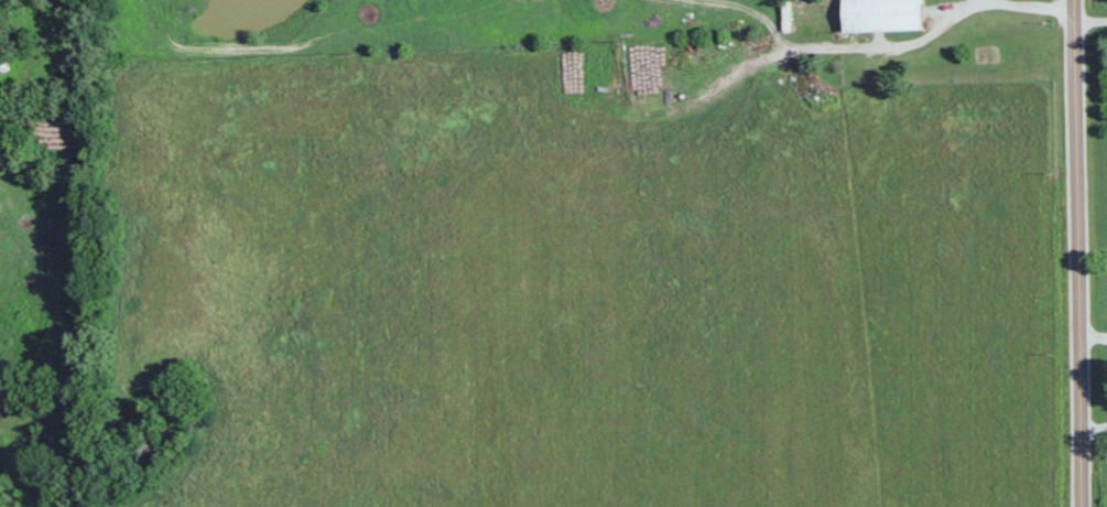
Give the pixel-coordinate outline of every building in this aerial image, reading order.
[(920,0),(843,0),(843,31),(921,30),(920,0)]
